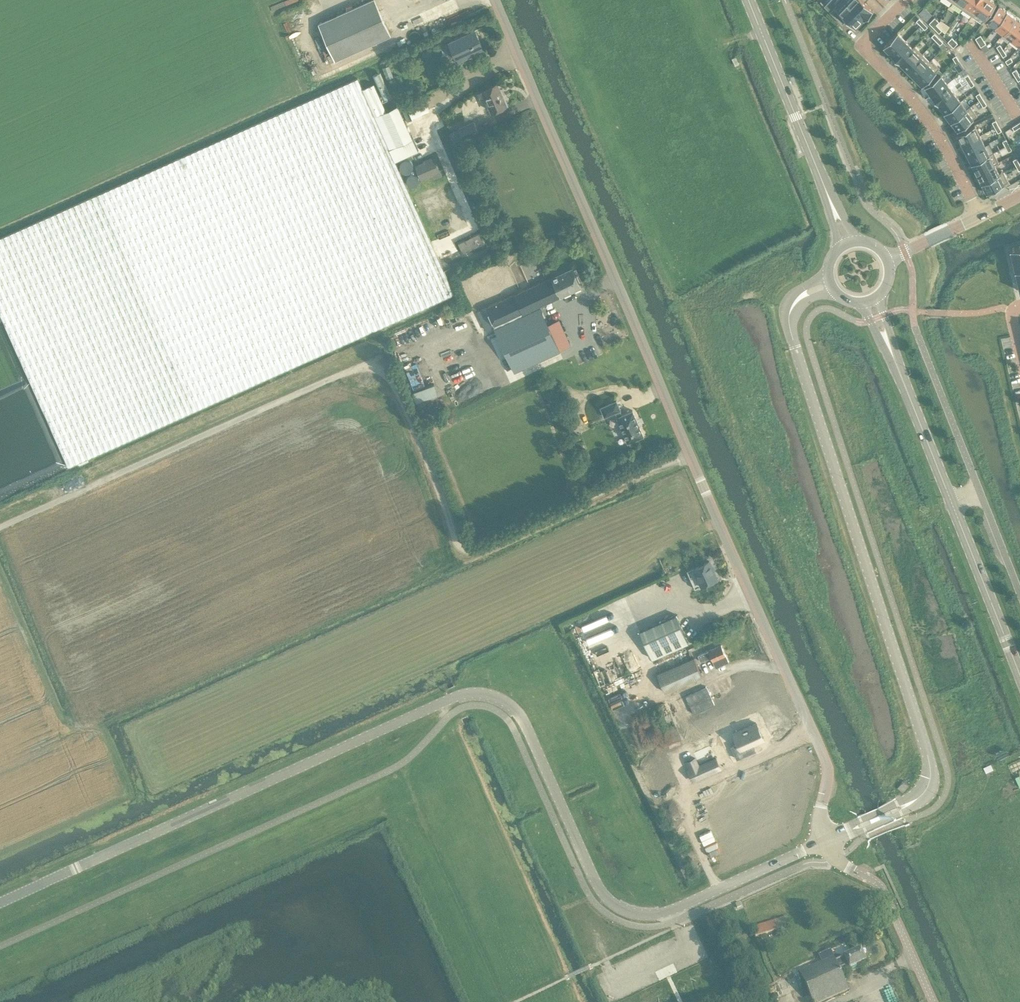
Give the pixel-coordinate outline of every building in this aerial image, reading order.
[(335,59),(390,35),(375,0),(370,0),(319,23),(331,50),(325,53),(329,62),(335,59)] [(864,19),(845,0),(840,0),(829,11),(842,24),(847,19),(855,27),(864,19)] [(864,19),(873,10),(865,2),(866,0),(845,0),(864,19)] [(952,2),(962,9),(968,0),(953,0),(952,2)] [(962,9),(972,16),(983,0),(968,0),(962,9)] [(972,16),(982,23),(996,2),(993,0),(983,0),(972,16)] [(994,27),(1007,11),(999,4),(986,21),(994,27)] [(1007,11),(994,27),(1002,34),(1015,17),(1007,11)] [(933,27),(936,24),(939,21),(935,17),(929,23),(933,27)] [(1002,34),(1011,40),(1019,28),(1019,21),(1015,17),(1002,34)] [(658,21),(655,31),(672,37),(675,26),(658,21)] [(936,24),(933,27),(939,33),(942,30),(936,24)] [(614,26),(606,31),(617,48),(625,42),(614,26)] [(1011,40),(1019,46),(1019,45),(1019,28),(1011,40)] [(483,48),(475,30),(449,41),(458,60),(483,48)] [(891,54),(905,40),(897,32),(883,46),(891,54)] [(913,47),(912,47),(905,40),(891,54),(898,62),(913,47)] [(989,49),(986,43),(981,47),(984,52),(989,49)] [(906,70),(922,54),(914,45),(912,47),(913,47),(898,62),(906,70)] [(930,61),(929,61),(922,54),(906,70),(914,77),(930,61)] [(930,61),(914,77),(922,85),(939,68),(931,59),(929,61),(930,61)] [(382,67),(387,79),(394,77),(389,65),(382,67)] [(631,74),(619,79),(625,94),(637,89),(631,74)] [(931,95),(947,83),(941,74),(924,86),(931,95)] [(374,115),(362,88),(358,78),(0,238),(0,313),(68,466),(454,293),(395,161),(389,149),(374,115)] [(692,79),(674,94),(679,100),(697,85),(692,79)] [(374,115),(387,110),(382,100),(374,83),(362,88),(374,115)] [(497,83),(482,90),(485,97),(492,111),(508,104),(504,95),(502,96),(497,83)] [(937,104),(954,92),(947,83),(931,95),(937,104)] [(944,113),(960,100),(954,92),(937,104),(944,113)] [(967,109),(966,108),(960,100),(944,113),(950,121),(967,109)] [(389,149),(412,138),(413,138),(398,105),(387,110),(374,115),(389,149)] [(967,109),(950,121),(957,130),(977,115),(970,106),(966,108),(967,109)] [(454,143),(463,139),(479,132),(474,121),(458,128),(450,132),(454,143)] [(962,144),(980,135),(975,125),(957,134),(962,144)] [(966,154),(985,144),(980,135),(962,144),(966,154)] [(389,149),(395,161),(418,151),(412,138),(389,149)] [(990,154),(989,154),(985,144),(966,154),(971,163),(990,154)] [(995,164),(999,162),(993,152),(989,154),(990,154),(971,163),(976,173),(995,164)] [(434,179),(442,176),(434,156),(423,161),(424,162),(415,166),(422,181),(432,176),(434,179)] [(999,174),(999,173),(995,164),(976,173),(981,183),(999,174)] [(999,174),(981,183),(986,193),(993,189),(994,191),(1002,187),(1001,185),(1008,181),(1003,171),(999,173),(999,174)] [(1010,248),(1010,249),(1010,248),(1012,258),(1019,257),(1019,245),(1010,248)] [(547,256),(543,248),(533,252),(537,260),(547,256)] [(573,268),(477,311),(486,330),(493,327),(540,306),(582,287),(573,268)] [(560,351),(540,306),(493,327),(514,372),(560,351)] [(617,417),(628,442),(644,436),(633,410),(622,415),(620,410),(621,410),(617,401),(600,407),(604,417),(615,412),(617,417)] [(695,589),(701,586),(718,579),(709,560),(693,568),(687,570),(695,589)] [(688,642),(676,614),(639,631),(652,658),(688,642)] [(752,660),(742,639),(720,648),(730,670),(752,660)] [(694,657),(657,673),(665,692),(702,676),(694,657)] [(707,686),(686,695),(694,714),(715,704),(707,686)] [(732,747),(738,760),(756,751),(753,745),(764,740),(757,724),(734,734),(739,744),(732,747)] [(693,781),(720,769),(716,758),(698,766),(695,757),(687,761),(691,769),(688,771),(693,781)] [(903,792),(909,785),(903,781),(897,788),(900,790),(903,792)] [(755,938),(757,937),(790,926),(787,916),(752,928),(755,938)] [(799,972),(813,1001),(820,1001),(848,990),(839,969),(848,965),(850,968),(857,965),(866,961),(861,949),(852,953),(851,951),(843,954),(844,957),(835,961),(834,957),(800,972),(799,972)]
